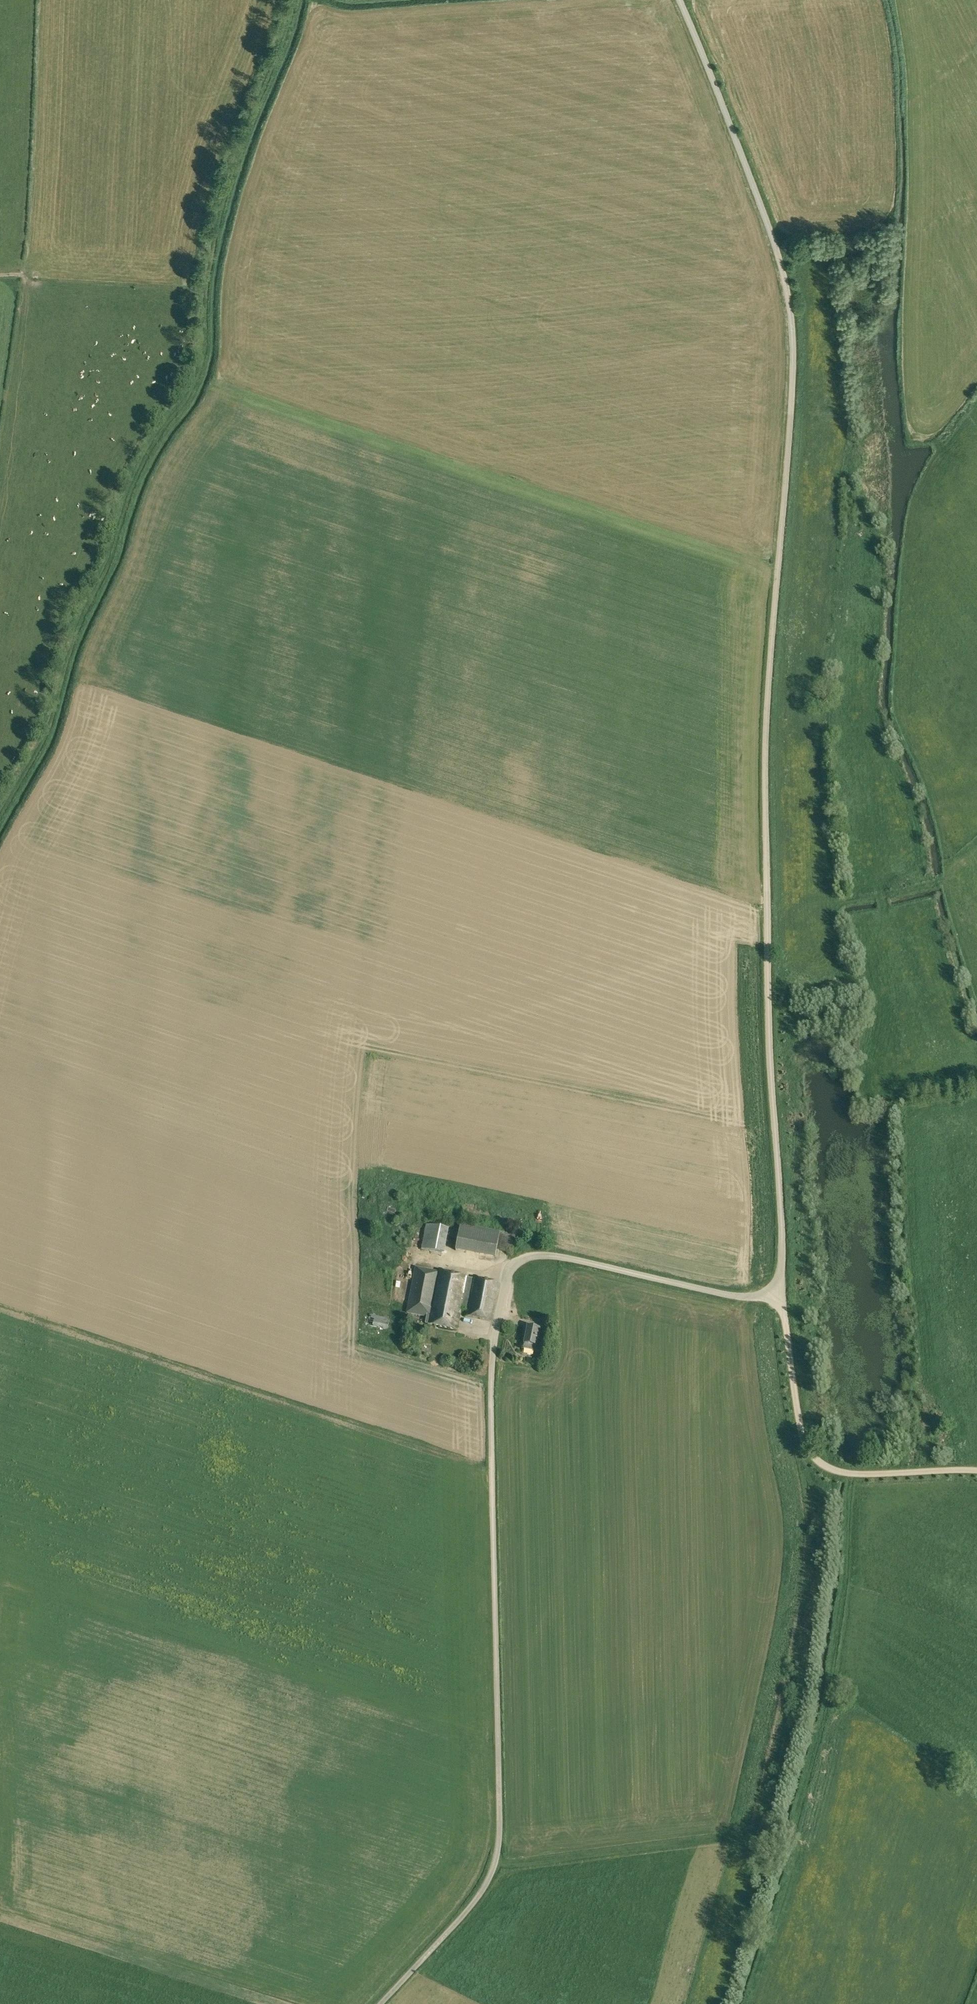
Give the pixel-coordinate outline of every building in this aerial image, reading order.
[(449,1229),(426,1224),(421,1249),(444,1253),(449,1229)] [(495,1258),(496,1250),(512,1253),(516,1235),(500,1232),(460,1224),(455,1251),(495,1258)] [(492,1321),(499,1284),(438,1272),(438,1271),(416,1267),(407,1313),(427,1317),(425,1323),(457,1329),(461,1309),(466,1310),(465,1316),(492,1321)] [(369,1315),(367,1325),(388,1329),(390,1318),(369,1315)] [(537,1344),(541,1345),(543,1335),(538,1333),(539,1329),(528,1327),(523,1348),(535,1351),(536,1346),(537,1344)]
